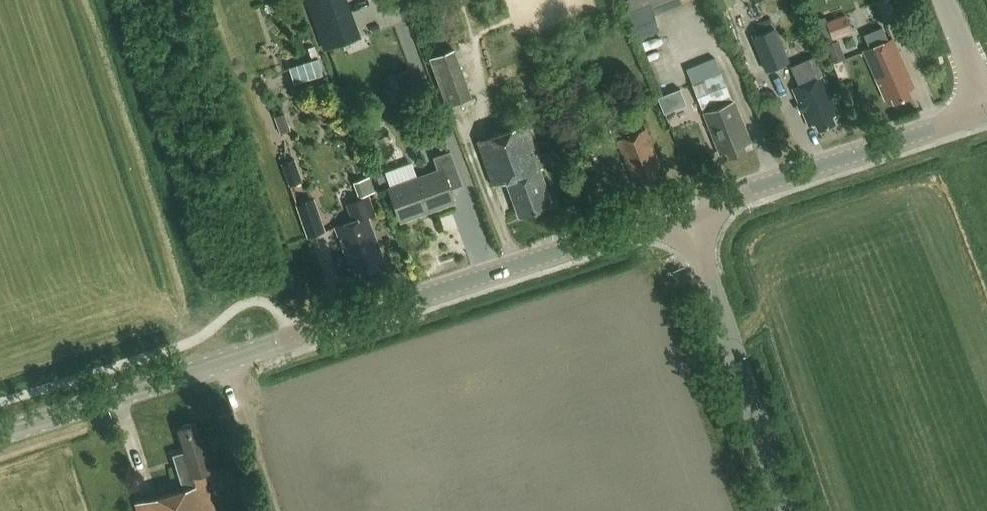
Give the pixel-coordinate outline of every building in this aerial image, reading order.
[(324,50),(360,36),(346,0),(304,0),(324,50)] [(623,0),(627,11),(657,0),(624,0),(623,0)] [(717,9),(735,1),(734,0),(713,0),(717,9)] [(846,14),(827,21),(833,39),(852,33),(846,14)] [(378,24),(370,27),(372,33),(381,30),(378,24)] [(775,28),(753,37),(767,72),(789,63),(775,28)] [(906,89),(912,86),(892,39),(864,51),(884,98),(890,96),(893,102),(909,95),(906,89)] [(453,52),(432,59),(449,107),(470,100),(453,52)] [(813,57),(791,66),(799,85),(793,88),(800,104),(798,105),(801,112),(803,111),(810,127),(816,124),(818,130),(835,123),(832,116),(837,114),(821,76),(813,57)] [(318,58),(289,67),(294,83),(323,74),(318,58)] [(720,73),(691,85),(720,154),(726,152),(729,158),(745,151),(743,146),(751,143),(733,101),(732,101),(720,73)] [(285,113),(274,117),(280,134),(291,130),(285,113)] [(656,170),(661,168),(638,114),(610,126),(628,170),(631,170),(635,178),(638,177),(641,183),(659,176),(656,170)] [(549,203),(551,202),(539,169),(542,168),(526,124),(477,141),(494,186),(506,182),(519,217),(550,206),(549,203)] [(598,134),(588,138),(592,150),(602,146),(598,134)] [(450,191),(463,186),(451,151),(433,158),(439,172),(390,190),(401,220),(454,201),(450,191)] [(293,160),(280,165),(288,187),(301,183),(293,160)] [(376,174),(359,180),(364,196),(382,190),(376,174)] [(345,205),(351,222),(334,229),(351,274),(359,271),(361,276),(379,269),(377,264),(383,262),(366,215),(372,213),(366,197),(345,205)] [(312,200),(297,205),(308,238),(323,233),(312,200)] [(227,411),(217,414),(221,428),(231,425),(227,411)] [(213,470),(205,445),(202,446),(195,423),(178,429),(185,450),(172,454),(182,489),(135,503),(137,510),(215,510),(204,473),(213,470)]
